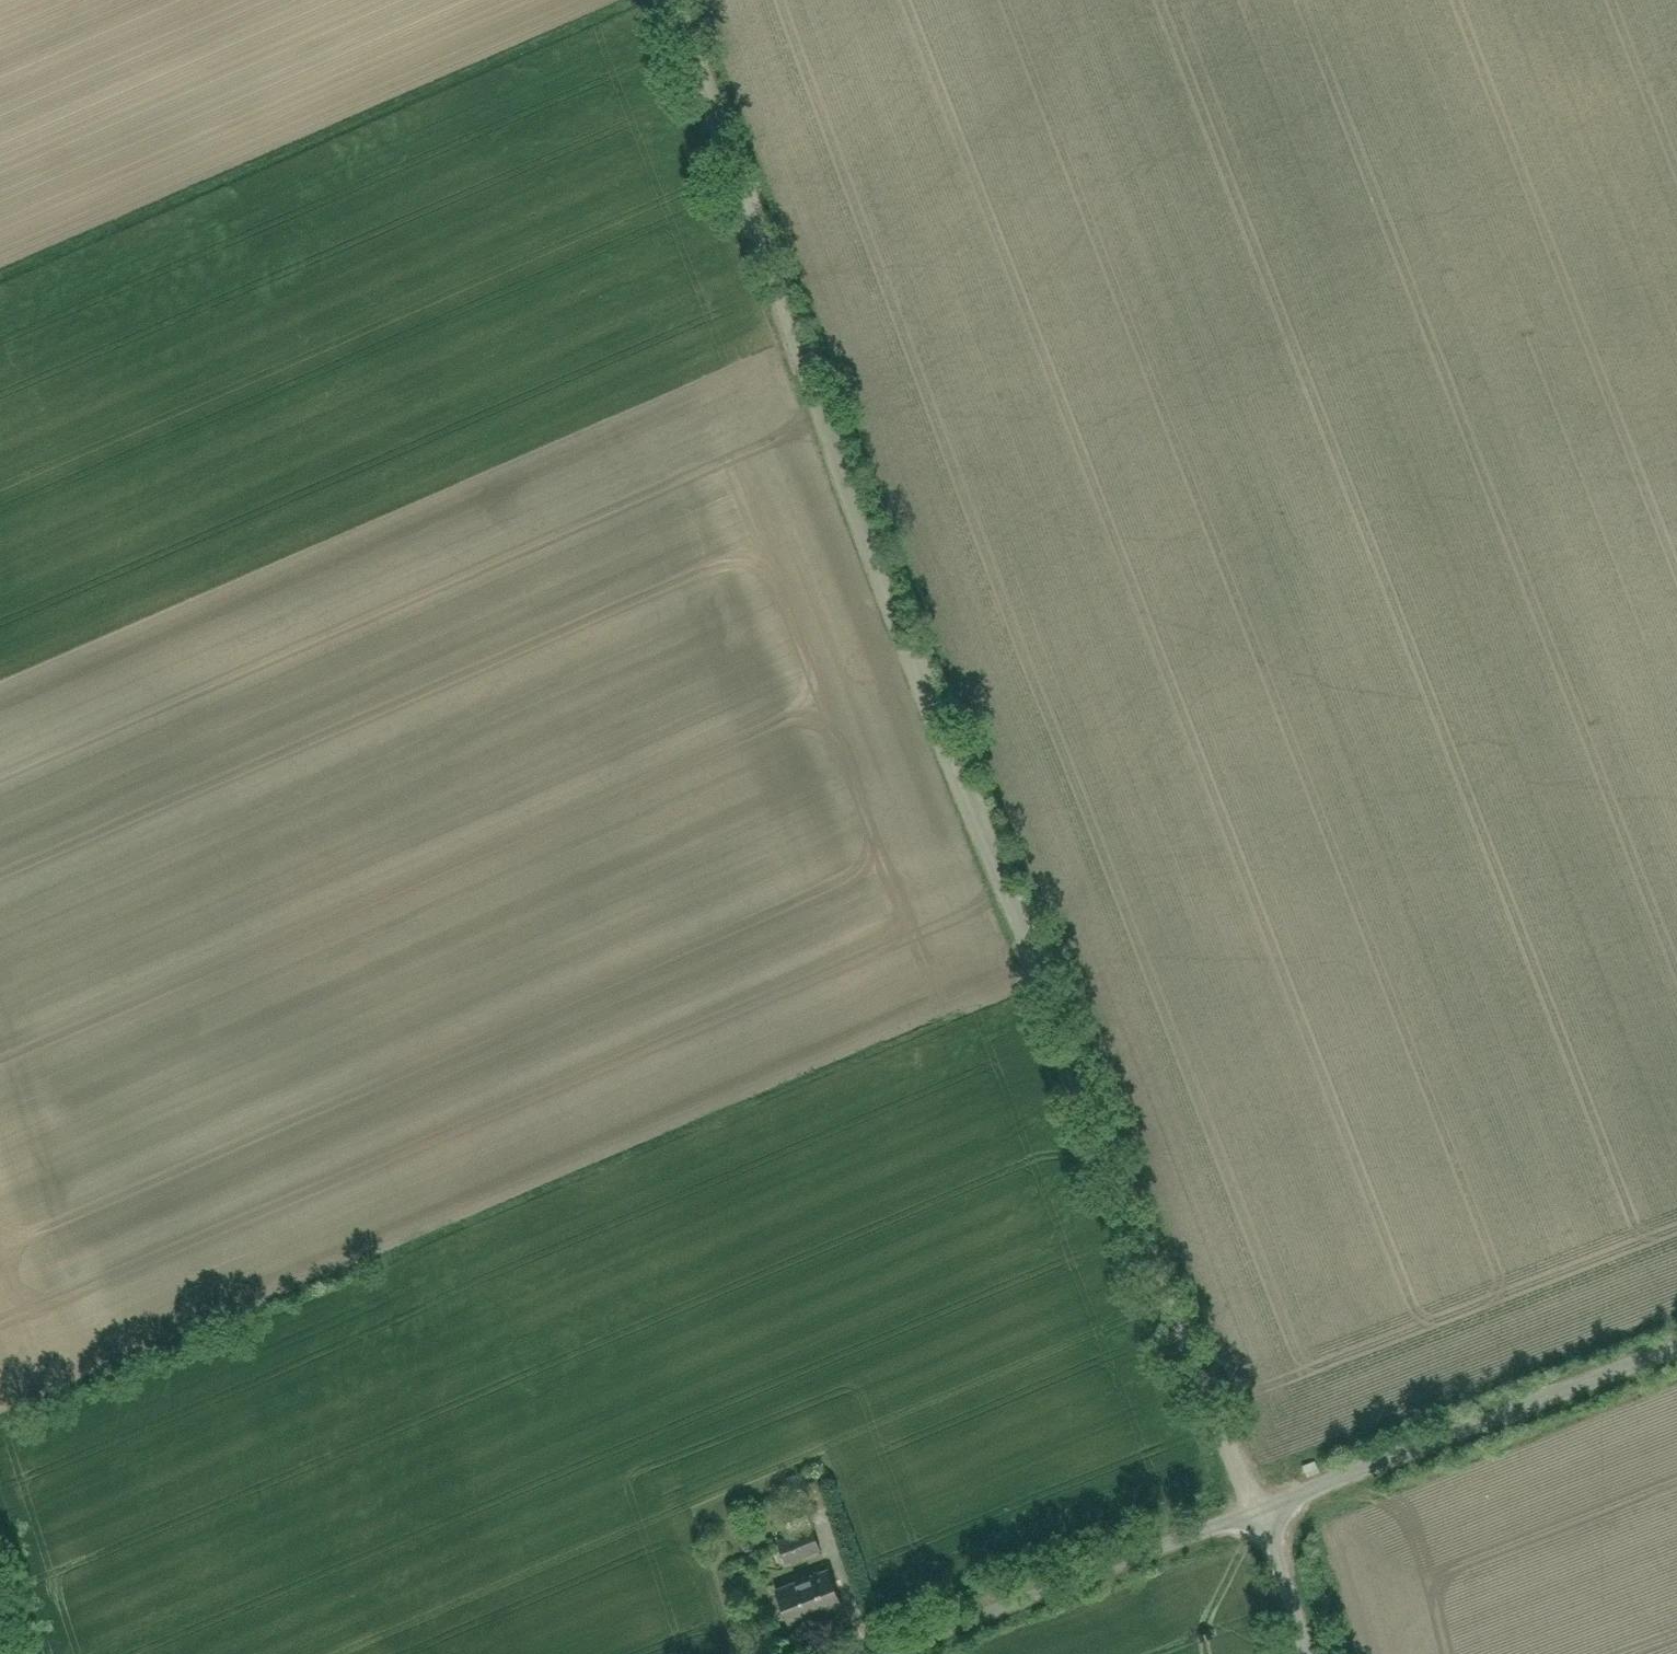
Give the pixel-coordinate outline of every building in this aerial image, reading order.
[(792,1563),(826,1551),(818,1528),(784,1541),(792,1563)] [(779,1587),(792,1625),(846,1606),(833,1568),(779,1587)]
